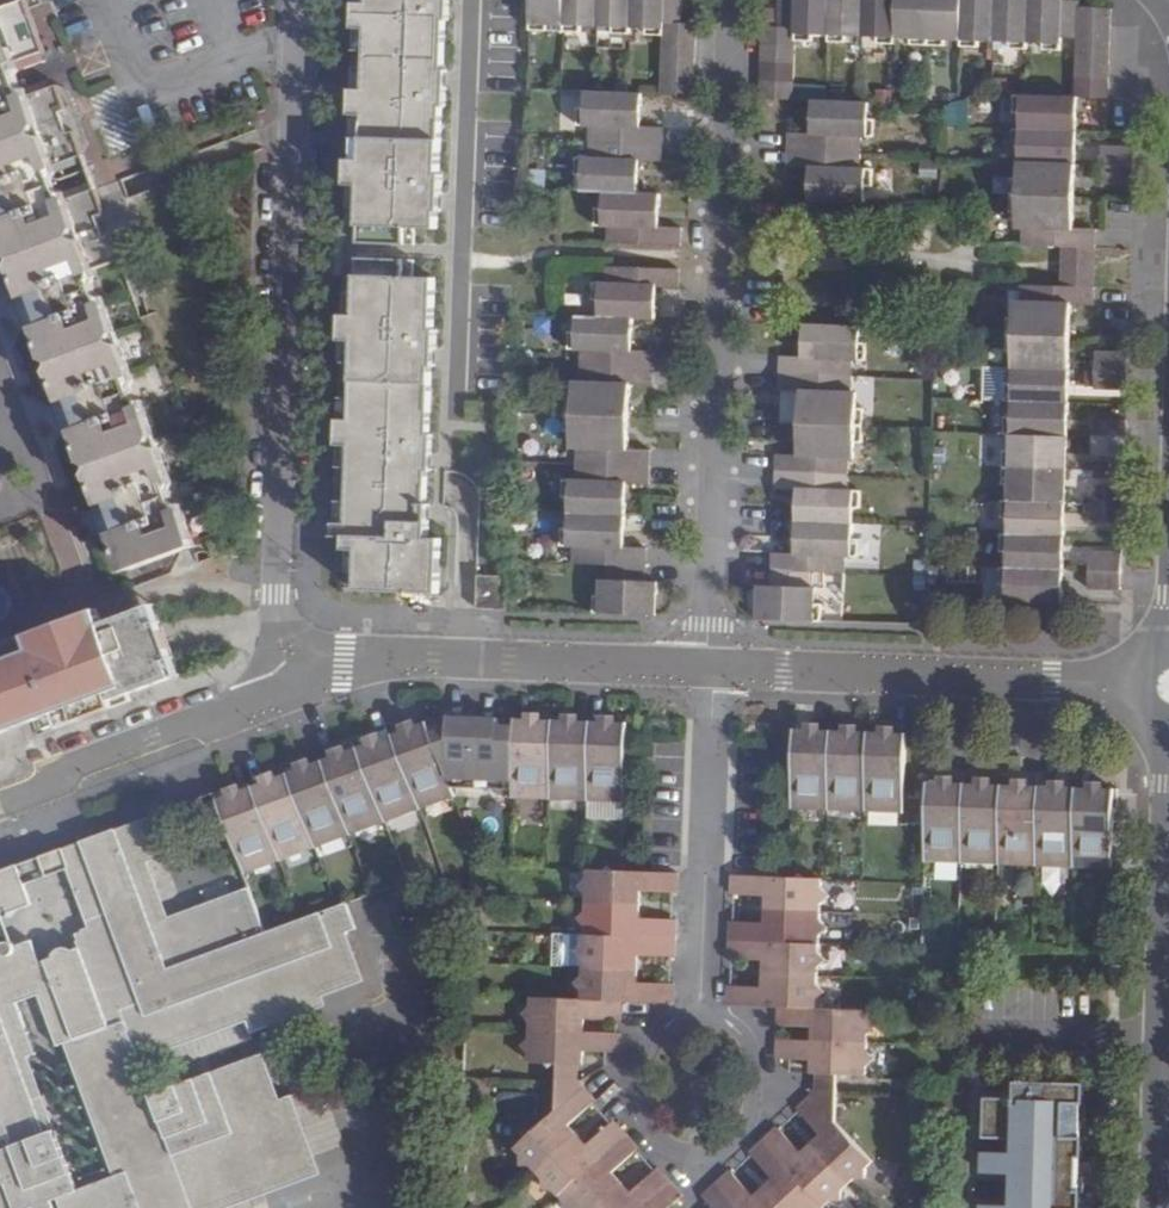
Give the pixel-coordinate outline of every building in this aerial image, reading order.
[(138,581),(208,556),(202,540),(207,538),(106,265),(121,259),(124,251),(115,226),(110,228),(103,210),(108,207),(98,181),(92,179),(77,185),(67,158),(81,153),(85,144),(79,129),(74,131),(67,111),(71,109),(65,90),(56,86),(42,91),(31,59),(43,54),(46,44),(41,30),(37,31),(30,11),(34,10),(30,0),(0,0),(0,217),(3,216),(29,288),(19,302),(32,307),(34,314),(29,328),(45,332),(67,392),(56,407),(72,411),(72,418),(65,432),(84,436),(105,495),(93,511),(109,514),(112,521),(102,537),(122,541),(138,581)] [(353,24),(366,25),(364,84),(351,84),(350,114),(362,115),(361,155),(349,155),(348,182),(360,183),(358,240),(418,242),(418,223),(435,224),(436,204),(442,203),(443,170),(437,169),(439,115),(445,115),(447,69),(442,68),(443,14),(450,14),(450,0),(354,0),(353,24)] [(531,24),(663,28),(661,92),(693,93),(695,22),(685,22),(685,0),(532,0),(531,24)] [(1109,97),(1112,4),(1079,3),(1079,0),(773,0),(773,25),(762,24),(760,97),(793,98),(795,34),(1064,42),(1064,35),(1078,37),(1076,96),(1080,96),(1109,97)] [(349,89),(351,31),(342,30),(340,89),(349,89)] [(644,124),(645,92),(584,90),(583,124),(589,124),(588,156),(582,155),(582,189),(602,190),(600,223),(608,223),(608,243),(682,245),(683,224),(660,224),(661,190),(643,190),(643,158),(664,159),(665,125),(644,124)] [(1076,229),(1080,96),(1076,96),(1020,94),(1016,229),(1021,230),(1020,248),(1059,249),(1095,251),(1096,230),(1076,229)] [(869,133),(870,103),(810,100),(809,131),(788,131),(787,166),(808,167),(807,201),(867,203),(868,166),(861,166),(861,133),(869,133)] [(1101,182),(1133,183),(1134,165),(1134,150),(1102,148),(1101,182)] [(1058,280),(1093,282),(1094,268),(1095,251),(1059,249),(1059,267),(1058,280)] [(335,517),(335,533),(346,533),(346,546),(358,546),(357,583),(437,587),(440,537),(429,536),(431,498),(426,498),(426,470),(432,470),(433,434),(428,434),(431,365),(436,364),(437,323),(432,323),(433,277),(406,276),(407,258),(357,257),(355,312),(341,312),(341,337),(353,338),(351,417),(337,416),(336,444),(349,444),(347,518),(335,517)] [(596,614),(659,616),(660,580),(646,580),(647,547),(628,547),(629,483),(650,484),(651,448),(631,448),(632,388),(654,389),(655,348),(635,347),(635,318),(656,318),(657,284),(682,285),(682,267),(607,264),(607,282),(597,282),(596,315),(575,314),(574,347),(578,347),(578,376),(572,376),(566,545),(572,545),(571,564),(605,565),(605,579),(597,578),(596,614)] [(1003,602),(1062,603),(1072,303),(1093,304),(1093,282),(1058,280),(1019,278),(1018,286),(1018,300),(1013,300),(1003,602)] [(19,302),(29,328),(34,314),(32,307),(19,302)] [(757,620),(817,622),(818,585),(811,585),(811,574),(846,575),(846,556),(854,556),(856,491),(849,490),(850,455),(857,455),(859,390),(852,390),(853,359),(861,359),(861,327),(803,325),(802,358),(777,356),(777,391),(801,392),(799,452),(775,452),(774,491),(794,491),(793,553),(769,552),(768,584),(757,583),(757,620)] [(1093,388),(1127,389),(1129,350),(1094,350),(1093,388)] [(72,411),(56,407),(65,432),(72,418),(72,411)] [(1091,455),(1125,456),(1127,419),(1092,418),(1091,455)] [(1089,523),(1123,524),(1125,483),(1090,482),(1089,523)] [(1086,588),(1121,590),(1122,550),(1087,548),(1086,588)] [(499,603),(508,604),(509,579),(481,578),(481,609),(499,610),(499,603)] [(181,676),(154,604),(142,609),(168,680),(181,676)] [(142,609),(103,623),(98,609),(26,636),(0,645),(0,735),(55,715),(60,728),(132,701),(130,695),(168,680),(142,609)] [(449,720),(431,727),(454,787),(517,789),(518,725),(503,724),(503,718),(449,715),(449,720)] [(556,722),(518,721),(518,725),(517,789),(516,802),(554,804),(556,722)] [(594,724),(556,722),(554,804),(592,805),(594,724)] [(430,724),(393,738),(422,816),(459,802),(454,787),(431,727),(430,724)] [(631,725),(594,724),(592,805),(628,806),(631,725)] [(834,732),(796,731),(793,812),(830,812),(834,732)] [(871,734),(834,732),(830,812),(868,814),(871,734)] [(907,815),(910,735),(871,734),(868,814),(907,815)] [(393,738),(358,751),(387,830),(422,816),(393,738)] [(358,751),(324,764),(354,842),(387,830),(358,751)] [(324,764),(290,777),(319,855),(354,842),(324,764)] [(930,792),(930,776),(920,775),(916,775),(915,792),(930,792)] [(931,863),(964,863),(967,777),(934,776),(930,776),(930,792),(927,863),(931,863)] [(290,777),(255,790),(284,868),(319,855),(290,777)] [(1004,778),(967,777),(964,863),(1001,865),(1004,778)] [(1040,780),(1004,778),(1001,865),(1037,866),(1040,780)] [(1077,781),(1040,780),(1037,866),(1074,867),(1077,781)] [(1115,783),(1077,781),(1074,867),(1113,869),(1115,783)] [(255,790),(219,803),(248,882),(284,868),(255,790)] [(33,1207),(221,1207),(325,1169),(295,1090),(281,1094),(264,1050),(153,1090),(141,1059),(252,1019),(259,1036),(331,1010),(326,996),(370,981),(351,934),(364,929),(353,901),(267,933),(251,889),(175,917),(154,864),(182,854),(166,811),(0,873),(0,948),(1,951),(0,952),(0,1137),(3,1136),(7,1146),(0,1149),(0,1207),(31,1207),(33,1207)] [(596,852),(596,865),(607,865),(608,853),(596,852)] [(580,889),(586,895),(586,902),(642,904),(642,888),(675,889),(675,873),(626,871),(590,870),(586,870),(587,881),(580,889)] [(734,892),(767,892),(767,909),(823,911),(823,904),(829,897),(823,889),(823,878),(791,877),(734,875),(734,892)] [(642,904),(586,902),(586,913),(580,919),(586,925),(586,935),(674,938),(675,922),(642,920),(642,904)] [(766,925),(732,924),(732,940),(823,944),(822,934),(830,929),(823,922),(823,911),(767,909),(766,925)] [(925,927),(924,939),(932,939),(933,928),(925,927)] [(674,938),(586,935),(586,944),(579,952),(586,960),(586,967),(643,969),(642,953),(674,954),(674,938)] [(823,944),(732,940),(731,956),(766,957),(766,973),(821,976),(822,966),(830,960),(822,955),(823,944)] [(643,969),(586,967),(585,975),(578,982),(585,990),(585,999),(620,1000),(673,1003),(673,986),(642,985),(643,969)] [(765,990),(730,988),(729,1005),(781,1006),(821,1008),(822,998),(829,993),(822,986),(821,976),(766,973),(765,990)] [(585,999),(532,997),(532,1007),(525,1013),(531,1021),(531,1030),(585,1032),(585,1016),(619,1017),(620,1000),(585,999)] [(821,1008),(781,1006),(781,1023),(813,1025),(813,1040),(867,1042),(868,1042),(868,1034),(875,1028),(869,1021),(869,1010),(821,1008)] [(585,1032),(531,1030),(530,1040),(524,1046),(530,1053),(530,1062),(578,1064),(582,1064),(582,1050),(618,1051),(619,1033),(585,1032)] [(820,1040),(780,1039),(779,1056),(812,1057),(812,1073),(814,1073),(839,1074),(867,1074),(867,1067),(874,1060),(867,1054),(867,1042),(820,1040)] [(578,1080),(578,1064),(555,1063),(555,1079),(578,1080)] [(838,1091),(839,1074),(814,1073),(815,1090),(838,1091)] [(555,1079),(555,1106),(516,1141),(524,1150),(523,1158),(532,1159),(537,1164),(578,1126),(567,1115),(588,1095),(578,1084),(578,1080),(555,1079)] [(1080,1189),(1076,1189),(1077,1156),(1081,1156),(1082,1136),(1076,1136),(1077,1102),(1082,1102),(1082,1082),(1012,1081),(1012,1098),(983,1098),(982,1137),(1011,1138),(1011,1153),(981,1153),(981,1173),(1010,1173),(1009,1205),(980,1205),(980,1207),(1080,1207),(1080,1189)] [(809,1095),(796,1107),(821,1135),(809,1145),(845,1184),(851,1178),(860,1177),(860,1169),(868,1161),(836,1127),(838,1091),(815,1090),(809,1089),(809,1095)] [(578,1126),(537,1164),(544,1172),(544,1181),(554,1182),(560,1190),(622,1132),(612,1119),(590,1139),(578,1126)] [(773,1130),(761,1140),(821,1205),(828,1198),(838,1199),(838,1190),(845,1184),(809,1145),(797,1156),(773,1130)] [(560,1190),(567,1196),(565,1204),(575,1204),(578,1207),(592,1207),(626,1176),(615,1164),(636,1145),(622,1132),(560,1190)] [(749,1152),(773,1178),(761,1189),(779,1207),(817,1207),(821,1205),(761,1140),(749,1152)] [(592,1207),(635,1207),(666,1178),(655,1166),(634,1186),(626,1176),(592,1207)] [(713,1184),(736,1207),(779,1207),(761,1189),(750,1199),(725,1173),(713,1184)] [(635,1207),(662,1207),(668,1202),(679,1192),(666,1178),(635,1207)] [(699,1197),(710,1207),(736,1207),(713,1184),(699,1197)]
